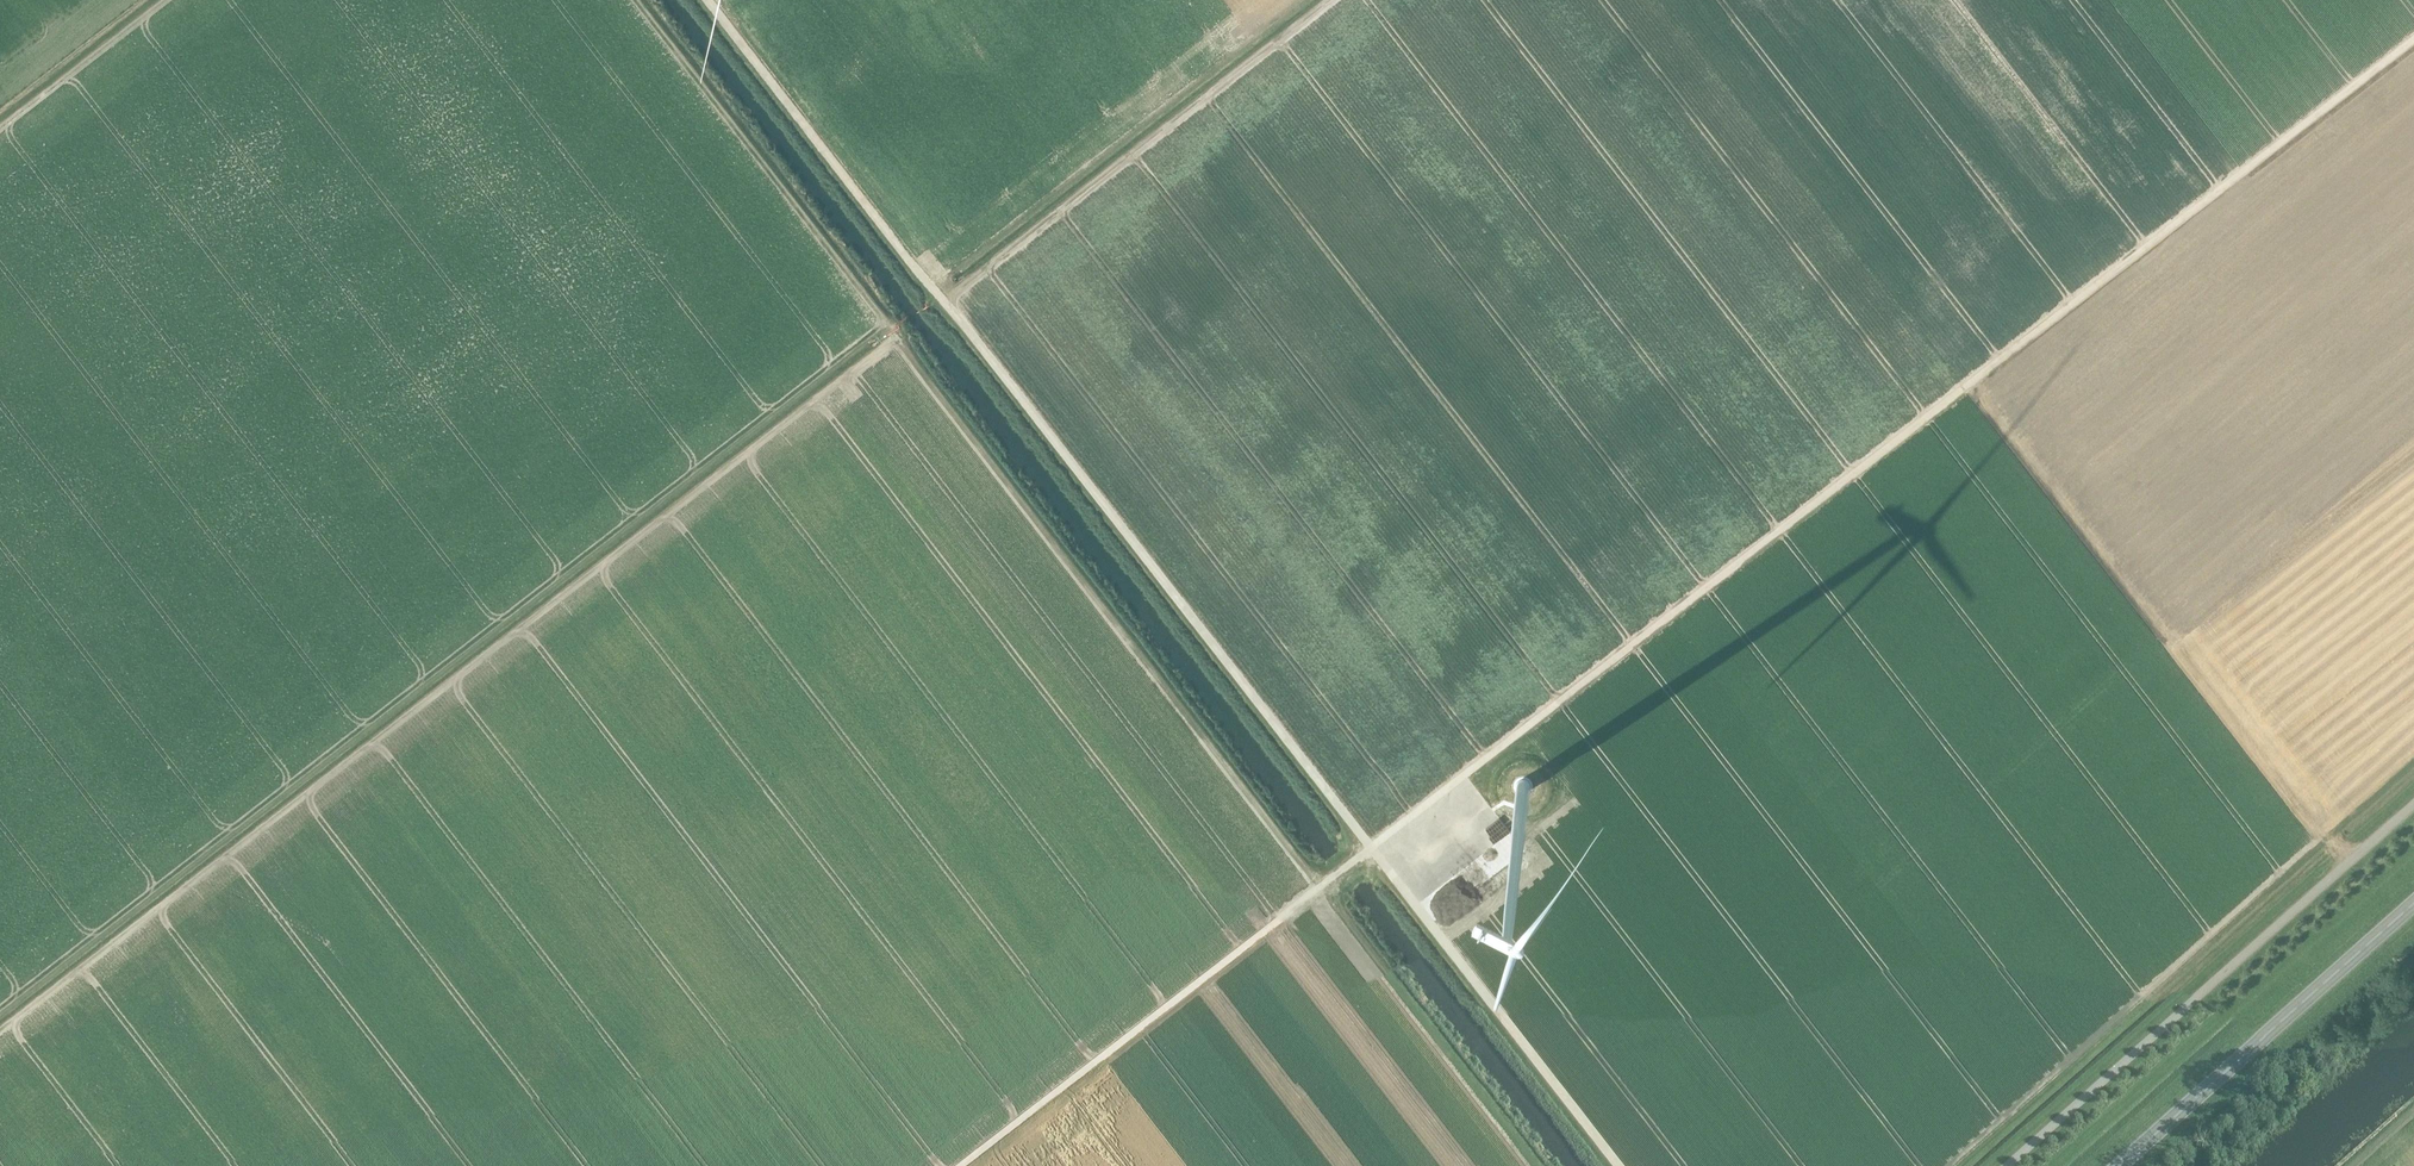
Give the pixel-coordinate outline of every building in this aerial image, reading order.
[(1530,788),(1530,787),(1530,786),(1530,785),(1530,784),(1529,783),(1528,782),(1527,781),(1526,781),(1525,780),(1524,780),(1523,780),(1522,780),(1521,780),(1520,781),(1519,781),(1518,782),(1517,783),(1517,784),(1516,785),(1516,786),(1516,787),(1516,788),(1516,789),(1517,790),(1517,791),(1518,792),(1519,793),(1520,794),(1521,794),(1522,794),(1523,794),(1524,794),(1525,794),(1526,794),(1527,793),(1528,792),(1529,791),(1530,790),(1530,789),(1530,788)] [(1437,919),(1431,922),(1436,932),(1442,929),(1437,919)]
